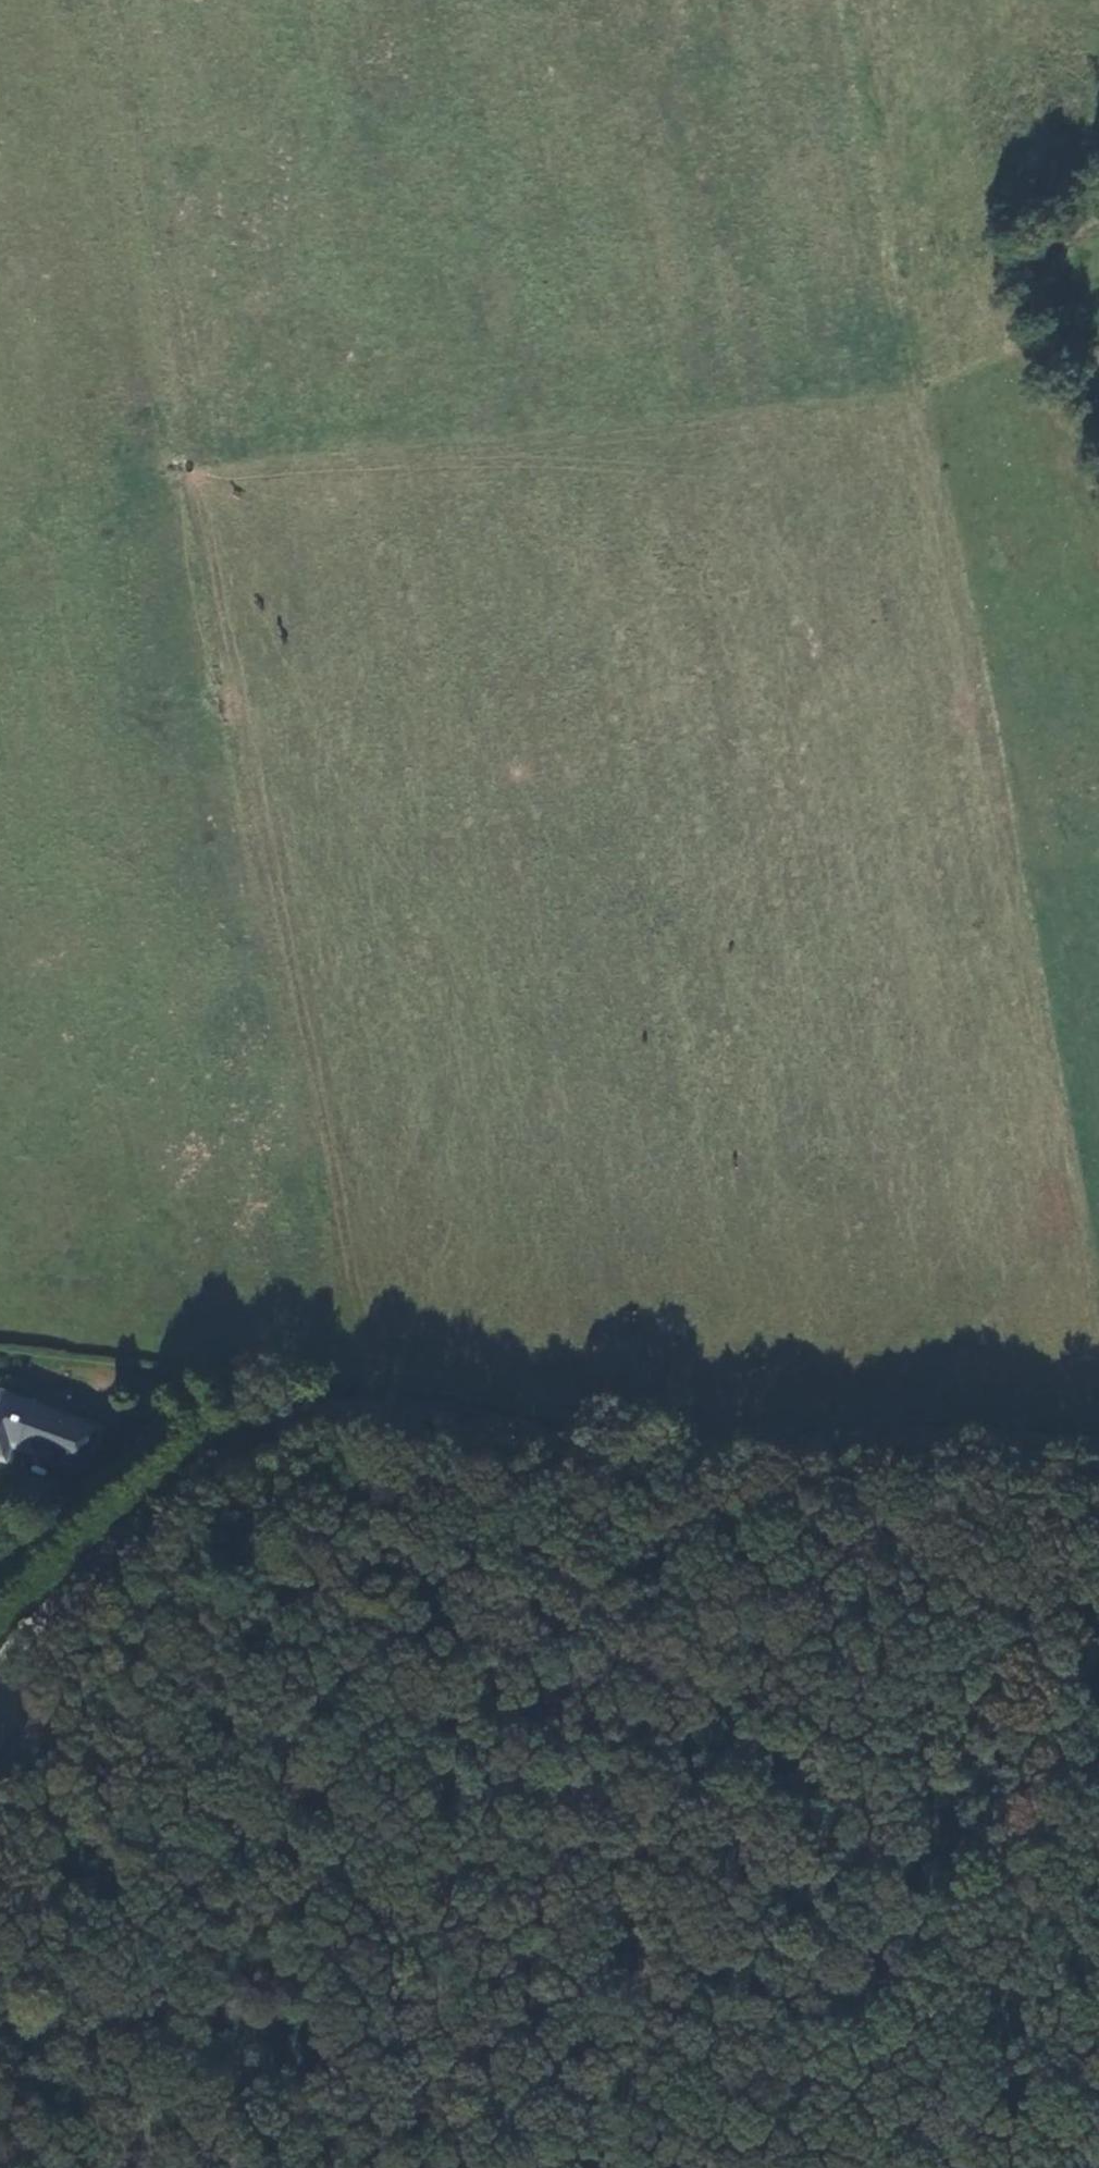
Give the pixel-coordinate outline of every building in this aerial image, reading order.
[(6,1398),(0,1413),(0,1464),(7,1467),(12,1454),(91,1483),(110,1433),(6,1398)]
